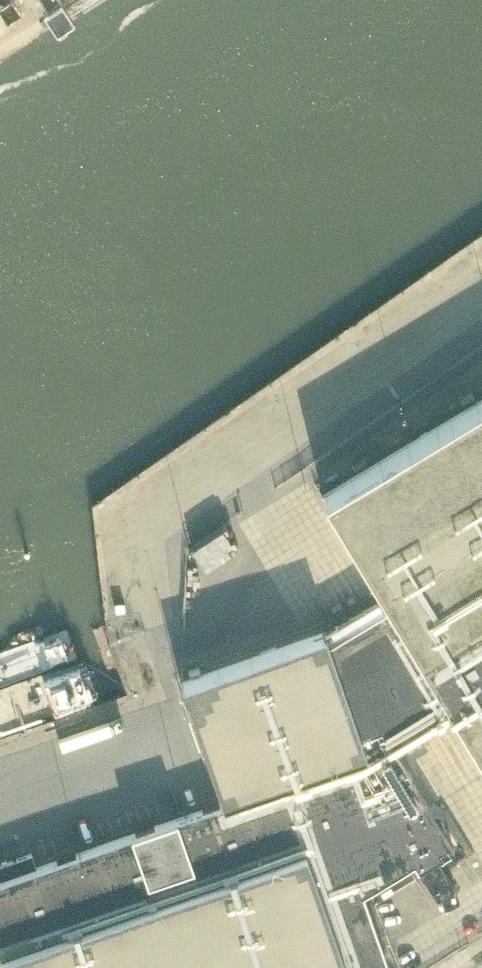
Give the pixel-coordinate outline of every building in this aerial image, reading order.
[(323,497),(383,597),(324,632),(182,682),(181,682),(222,802),(0,879),(0,955),(4,967),(389,967),(363,894),(414,863),(437,901),(456,889),(438,860),(454,849),(394,749),(421,732),(453,713),(481,761),(481,402),(323,497)] [(250,512),(221,530),(231,547),(247,537),(249,540),(262,533),(250,512)] [(40,865),(38,854),(0,861),(0,873),(40,865)]
